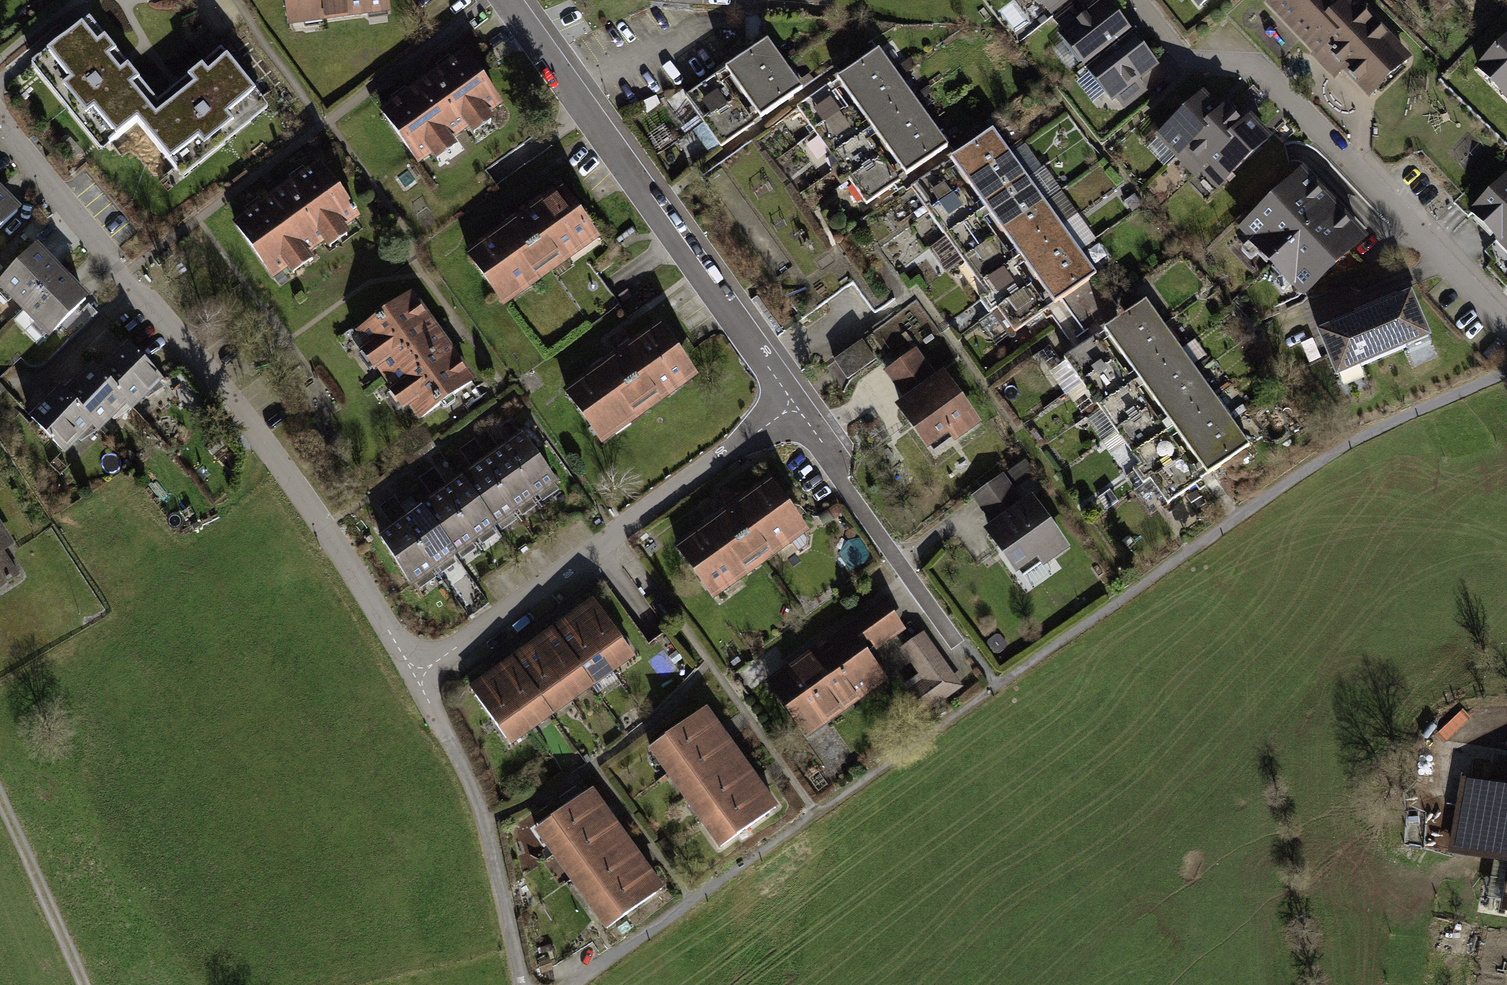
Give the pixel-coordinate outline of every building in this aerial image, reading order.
[(289,17),(320,13),(321,19),(369,13),(368,7),(386,4),(386,0),(287,0),(289,17)] [(1051,12),(1067,0),(1041,0),(1051,12)] [(1407,59),(1350,0),(1348,0),(1342,5),(1338,0),(1273,0),(1271,2),(1318,51),(1324,45),(1371,93),(1407,59)] [(1425,0),(1402,0),(1415,12),(1425,0)] [(1054,20),(1064,32),(1086,15),(1076,2),(1054,20)] [(1127,33),(1103,2),(1086,15),(1064,32),(1063,33),(1088,64),(1127,33)] [(89,18),(39,59),(109,144),(137,122),(136,121),(158,103),(157,102),(89,18)] [(1152,65),(1127,33),(1088,64),(1113,96),(1113,95),(1136,78),(1152,65)] [(1479,68),(1506,94),(1506,93),(1506,39),(1479,68)] [(767,40),(731,65),(749,90),(785,64),(767,40)] [(879,49),(843,75),(860,99),(896,73),(879,49)] [(137,122),(175,169),(261,100),(221,51),(157,102),(158,103),(136,121),(137,122)] [(465,56),(384,114),(418,161),(499,103),(465,56)] [(802,89),(785,64),(749,90),(766,114),(802,89)] [(896,73),(860,99),(877,123),(914,98),(896,73)] [(719,74),(686,98),(703,122),(736,98),(719,74)] [(1145,90),(1136,78),(1113,95),(1123,108),(1145,90)] [(797,107),(815,132),(848,108),(830,84),(797,107)] [(1153,129),(1178,155),(1219,115),(1202,97),(1178,119),(1171,112),(1153,129)] [(736,98),(703,122),(721,147),(754,123),(736,98)] [(914,98),(877,123),(894,147),(931,121),(914,98)] [(848,108),(815,132),(832,156),(865,132),(848,108)] [(1219,115),(1178,155),(1195,173),(1201,167),(1244,126),(1227,108),(1219,115)] [(931,121),(894,147),(912,172),(948,146),(931,121)] [(1244,126),(1201,167),(1218,185),(1267,139),(1250,121),(1244,126)] [(993,129),(957,155),(974,179),(1010,154),(993,129)] [(865,132),(832,156),(849,180),(882,156),(865,132)] [(696,155),(699,160),(710,152),(706,147),(696,155)] [(1010,154),(974,179),(991,203),(1027,178),(1010,154)] [(882,156),(849,180),(866,204),(894,185),(898,191),(904,187),(882,156)] [(928,212),(962,188),(944,164),(911,188),(928,212)] [(320,166),(236,225),(273,275),(356,216),(354,213),(356,212),(354,208),(351,210),(320,166)] [(1302,176),(1245,229),(1254,238),(1251,241),(1293,285),(1296,282),(1304,292),(1361,238),(1302,176)] [(1027,178),(991,203),(1009,228),(1044,202),(1027,178)] [(1505,179),(1472,213),(1499,238),(1502,235),(1506,240),(1506,181),(1505,179)] [(962,188),(928,212),(946,236),(980,212),(962,188)] [(511,226),(470,256),(499,296),(526,277),(530,283),(568,256),(564,250),(591,231),(562,190),(521,219),(522,221),(512,228),(511,226)] [(17,211),(0,194),(0,228),(17,211)] [(1044,202),(1009,228),(1025,252),(1062,226),(1044,202)] [(980,212),(946,236),(963,260),(996,236),(980,212)] [(1062,226),(1025,252),(1043,276),(1079,250),(1062,226)] [(996,236),(963,260),(980,284),(1013,260),(996,236)] [(0,284),(25,309),(61,274),(36,249),(0,284)] [(1079,250),(1043,276),(1060,300),(1096,274),(1079,250)] [(1013,260),(980,284),(997,308),(1030,284),(1013,260)] [(61,274),(25,309),(14,320),(36,343),(48,332),(50,334),(85,299),(61,274)] [(1030,284),(997,308),(1014,332),(1042,313),(1046,319),(1052,315),(1030,284)] [(632,295),(627,290),(619,296),(623,302),(632,295)] [(1357,318),(1319,334),(1336,374),(1357,365),(1358,368),(1408,346),(1407,343),(1428,335),(1411,295),(1372,311),(1371,310),(1356,316),(1357,318)] [(410,296),(360,332),(382,362),(377,366),(395,391),(400,387),(421,417),(472,382),(410,296)] [(1146,300),(1110,326),(1127,350),(1163,325),(1146,300)] [(1052,328),(1046,320),(1030,331),(1035,339),(1052,328)] [(1163,325),(1127,350),(1144,374),(1180,348),(1163,325)] [(609,363),(568,393),(597,434),(624,414),(629,420),(666,394),(662,387),(689,368),(660,327),(619,357),(620,359),(611,365),(609,363)] [(1082,383),(1115,359),(1097,335),(1064,358),(1082,383)] [(1310,361),(1320,357),(1312,339),(1302,344),(1310,361)] [(835,360),(847,378),(875,359),(862,341),(835,360)] [(127,347),(99,374),(125,402),(131,407),(159,380),(127,347)] [(1180,348),(1144,374),(1161,398),(1198,373),(1180,348)] [(898,385),(925,366),(915,352),(888,372),(898,385)] [(1115,359),(1082,383),(1099,407),(1133,383),(1115,359)] [(898,385),(909,401),(936,381),(925,366),(898,385)] [(125,402),(99,374),(93,369),(65,396),(92,423),(97,429),(125,402)] [(1198,373),(1161,398),(1179,423),(1215,397),(1198,373)] [(909,401),(901,407),(911,421),(915,418),(932,441),(947,430),(949,432),(951,431),(955,437),(975,422),(942,377),(936,381),(909,401)] [(1133,383),(1099,407),(1116,431),(1150,407),(1133,383)] [(92,423),(65,396),(59,390),(31,418),(64,451),(92,423)] [(1215,397),(1179,423),(1196,447),(1232,421),(1215,397)] [(1150,407),(1116,431),(1133,455),(1167,431),(1150,407)] [(1232,421),(1196,447),(1213,471),(1250,445),(1232,421)] [(488,431),(503,451),(509,447),(494,426),(488,431)] [(1167,431),(1133,455),(1141,466),(1134,470),(1144,483),(1150,478),(1184,455),(1167,431)] [(503,451),(535,496),(555,482),(523,437),(509,447),(503,451)] [(474,441),(468,446),(482,465),(489,461),(474,441)] [(461,450),(475,471),(482,465),(468,446),(461,450)] [(482,465),(515,511),(535,496),(503,451),(489,461),(482,465)] [(1184,455),(1150,478),(1168,503),(1195,484),(1200,490),(1205,485),(1184,455)] [(1010,472),(1019,484),(1034,474),(1025,462),(1010,472)] [(462,480),(495,525),(515,511),(482,465),(475,471),(462,480)] [(434,469),(427,474),(442,494),(448,490),(434,469)] [(420,479),(435,499),(442,494),(427,474),(420,479)] [(985,510),(1012,491),(1002,477),(975,497),(985,510)] [(442,494),(474,539),(495,525),(462,480),(448,490),(442,494)] [(800,523),(771,483),(729,512),(731,514),(721,521),(720,519),(679,548),(708,589),(735,570),(740,576),(777,549),(772,543),(786,534),(798,551),(806,545),(807,539),(797,526),(800,523)] [(985,510),(996,527),(1024,507),(1012,491),(985,510)] [(1205,503),(1197,491),(1187,497),(1195,509),(1205,503)] [(422,508),(454,554),(474,539),(442,494),(435,499),(422,508)] [(411,497),(400,505),(409,517),(420,510),(411,497)] [(394,498),(387,503),(401,523),(408,518),(394,498)] [(1000,545),(1004,543),(1020,566),(1038,553),(1044,561),(1064,547),(1032,502),(1024,507),(996,527),(990,531),(1000,545)] [(380,508),(394,528),(401,523),(387,503),(380,508)] [(401,523),(434,568),(454,554),(422,508),(420,510),(409,517),(408,518),(401,523)] [(381,537),(411,584),(434,568),(401,523),(394,528),(381,537)] [(18,575),(1,551),(10,545),(0,530),(0,587),(18,575)] [(594,602),(573,616),(612,671),(633,656),(594,602)] [(819,649),(772,682),(801,723),(821,709),(827,717),(881,679),(863,654),(900,628),(882,604),(858,622),(864,629),(825,657),(819,649)] [(573,616),(553,631),(592,686),(612,671),(573,616)] [(553,631),(532,645),(571,700),(592,686),(553,631)] [(921,636),(906,646),(923,671),(905,684),(923,708),(956,685),(921,636)] [(532,645),(512,660),(551,715),(571,700),(532,645)] [(512,660),(491,675),(530,729),(551,715),(512,660)] [(491,675),(471,689),(510,744),(530,729),(491,675)] [(651,748),(668,773),(723,734),(705,709),(651,748)] [(668,773),(686,797),(740,758),(723,734),(668,773)] [(686,797),(704,822),(758,783),(740,758),(686,797)] [(1500,762),(1496,784),(1467,779),(1455,850),(1497,858),(1490,898),(1506,901),(1506,907),(1506,908),(1506,763),(1500,762)] [(704,822),(721,846),(776,807),(758,783),(704,822)] [(537,830),(554,854),(609,815),(591,791),(537,830)] [(554,854),(572,879),(627,840),(609,815),(554,854)] [(572,879),(589,903),(644,864),(627,840),(572,879)] [(589,903),(607,928),(662,889),(644,864),(589,903)]
